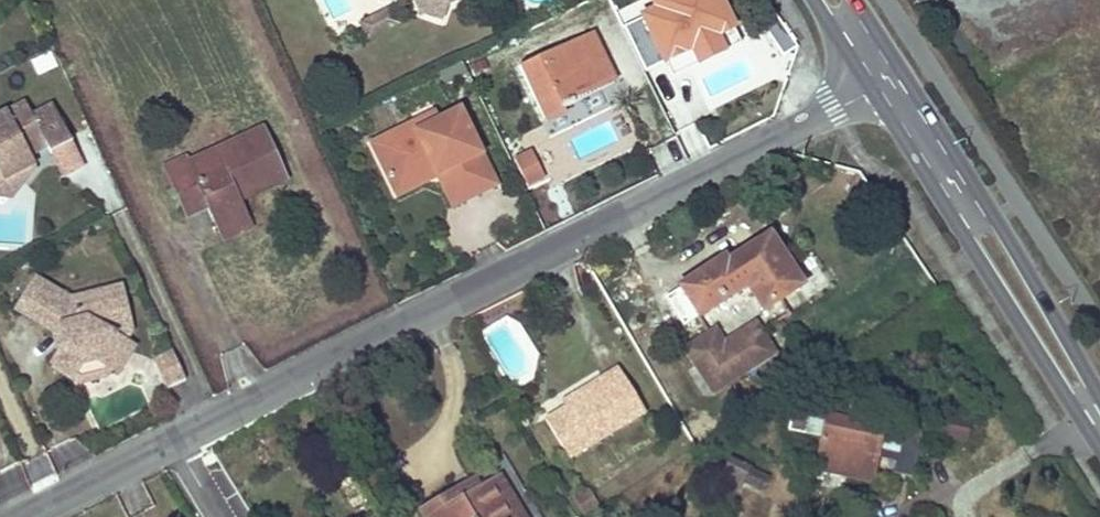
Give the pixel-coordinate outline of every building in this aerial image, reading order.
[(423,14),(443,20),(449,5),(459,0),(417,0),(423,14)] [(722,0),(655,0),(653,1),(659,12),(626,28),(647,71),(680,55),(688,71),(743,44),(722,0)] [(388,8),(357,22),(365,38),(396,24),(388,8)] [(574,103),(574,102),(573,101),(615,80),(592,34),(521,68),(547,122),(566,112),(564,108),(574,103)] [(0,121),(0,176),(6,187),(18,182),(39,171),(33,161),(30,154),(46,146),(50,153),(53,158),(74,148),(55,111),(35,120),(28,107),(0,121)] [(417,127),(375,148),(396,192),(438,172),(442,179),(450,175),(465,206),(499,189),(462,115),(421,136),(417,127)] [(187,217),(207,208),(220,233),(245,221),(236,202),(233,197),(281,174),(260,130),(188,165),(185,160),(164,170),(187,217)] [(30,154),(33,161),(50,153),(46,146),(30,154)] [(65,182),(86,172),(74,148),(53,158),(65,182)] [(532,149),(514,157),(527,186),(545,178),(532,149)] [(39,171),(18,182),(6,187),(0,176),(0,202),(13,204),(39,171)] [(438,172),(396,192),(400,199),(442,179),(438,172)] [(236,202),(284,179),(281,174),(233,197),(236,202)] [(450,175),(442,179),(457,209),(465,206),(450,175)] [(224,241),(248,229),(245,221),(220,233),(224,241)] [(801,284),(785,260),(769,236),(728,263),(725,258),(683,286),(701,314),(748,283),(765,308),(801,284)] [(73,303),(38,283),(19,316),(56,338),(64,336),(67,348),(60,359),(52,373),(76,387),(85,372),(100,369),(114,377),(120,380),(138,350),(131,346),(136,338),(132,327),(127,325),(122,322),(125,317),(128,311),(124,290),(73,303)] [(132,325),(128,311),(125,317),(122,322),(127,325),(132,327),(132,325)] [(755,323),(724,342),(716,328),(686,346),(713,390),(774,352),(755,323)] [(56,338),(60,359),(67,348),(64,336),(56,338)] [(156,361),(170,389),(187,381),(173,352),(156,361)] [(650,410),(623,366),(607,376),(611,381),(570,405),(550,417),(573,456),(650,410)] [(111,382),(114,377),(100,369),(85,372),(76,387),(80,389),(111,382)] [(607,376),(567,400),(570,405),(611,381),(607,376)] [(847,420),(852,403),(836,377),(802,400),(800,407),(793,406),(787,427),(822,436),(815,467),(871,478),(877,457),(895,460),(894,472),(913,476),(921,436),(900,432),(847,420)] [(740,480),(751,484),(761,488),(766,477),(729,461),(720,483),(736,490),(740,480)] [(498,479),(480,490),(463,501),(457,492),(422,513),(424,516),(521,516),(498,479)] [(480,490),(474,481),(457,492),(463,501),(480,490)]
